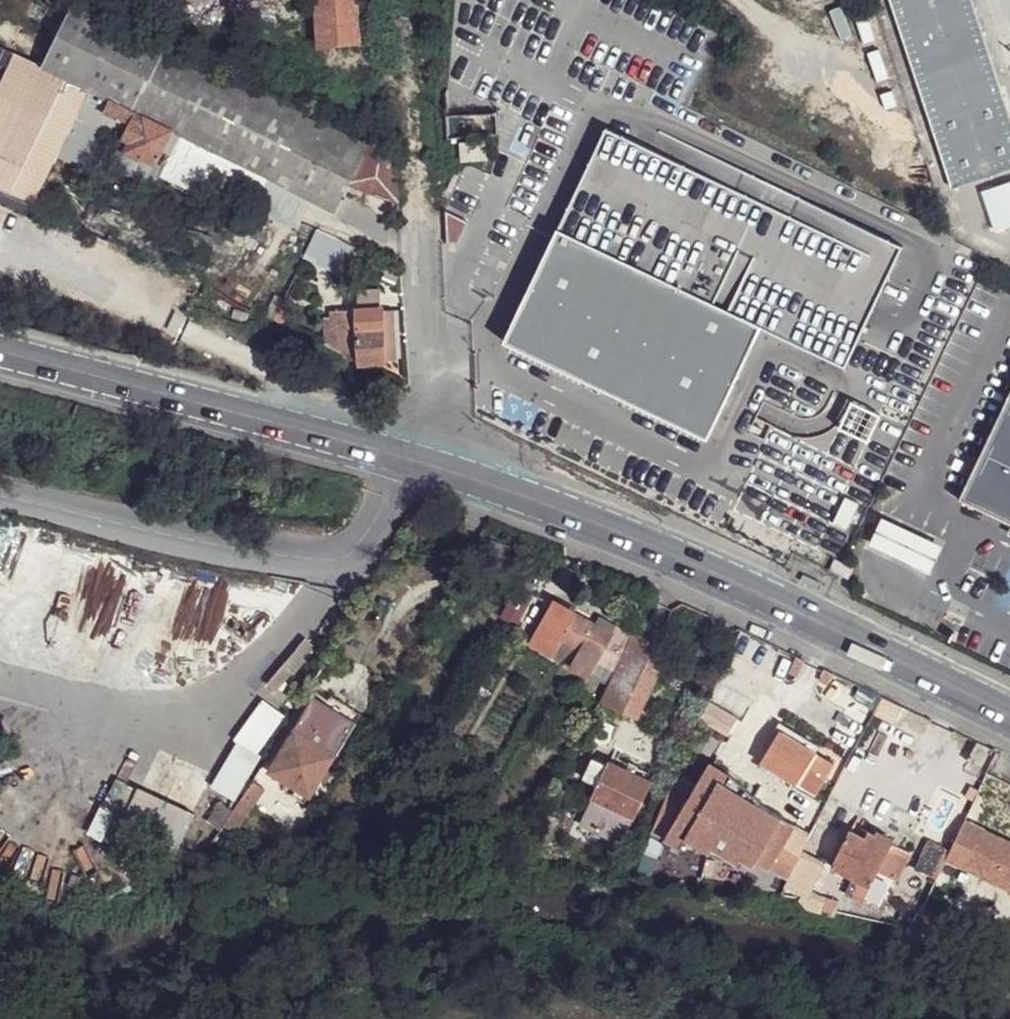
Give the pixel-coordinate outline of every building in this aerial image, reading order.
[(357,0),(315,0),(318,46),(360,42),(357,0)] [(951,188),(1009,169),(1009,116),(972,0),(889,0),(951,188)] [(164,46),(74,2),(43,68),(89,89),(134,109),(164,46)] [(301,111),(164,46),(134,109),(136,114),(174,130),(198,141),(225,154),(270,175),(301,111)] [(15,54),(0,86),(0,193),(32,208),(42,186),(58,152),(77,112),(89,89),(43,68),(15,54)] [(134,109),(89,89),(77,112),(110,128),(126,136),(136,114),(134,109)] [(446,110),(445,138),(460,138),(459,157),(486,157),(486,132),(496,133),(496,111),(446,110)] [(368,143),(301,111),(270,175),(316,198),(337,208),(352,176),(368,143)] [(77,112),(58,152),(91,168),(110,128),(77,112)] [(174,130),(136,114),(126,136),(121,146),(156,163),(158,164),(165,151),(174,130)] [(225,154),(198,141),(186,164),(208,174),(204,183),(210,184),(225,154)] [(509,355),(702,446),(755,335),(840,376),(897,255),(709,165),(700,185),(610,141),(509,355)] [(391,154),(368,143),(352,176),(398,197),(396,180),(393,179),(391,154)] [(156,163),(121,146),(113,163),(148,179),(151,172),(156,163)] [(171,153),(165,151),(158,164),(156,163),(151,172),(161,177),(163,173),(171,156),(171,153)] [(270,175),(225,154),(210,184),(255,207),(255,206),(270,175)] [(186,164),(171,156),(163,173),(200,190),(204,183),(208,174),(186,164)] [(270,175),(255,206),(301,230),(316,198),(270,175)] [(981,192),(995,231),(1009,226),(1009,182),(981,192)] [(48,189),(42,186),(32,208),(38,210),(48,189)] [(364,247),(321,226),(306,256),(340,273),(349,254),(358,259),(364,247)] [(403,266),(392,260),(387,276),(399,282),(403,274),(403,266)] [(384,286),(361,287),(362,304),(385,303),(384,286)] [(287,299),(277,318),(286,323),(295,303),(287,299)] [(338,316),(340,354),(362,364),(391,362),(391,358),(401,357),(398,307),(389,308),(388,303),(385,303),(362,304),(359,304),(359,315),(338,316)] [(960,495),(1009,519),(1009,391),(960,495)] [(866,433),(878,411),(852,397),(840,419),(866,433)] [(941,541),(883,513),(871,539),(928,566),(941,541)] [(834,559),(829,570),(848,580),(854,568),(842,563),(834,559)] [(596,624),(556,601),(533,641),(548,650),(552,642),(557,645),(560,640),(570,646),(572,642),(600,658),(618,668),(630,643),(618,636),(596,624)] [(627,621),(605,608),(596,624),(618,636),(627,621)] [(601,703),(622,712),(648,658),(659,664),(667,648),(636,631),(630,643),(618,668),(601,703)] [(268,683),(277,692),(318,647),(308,639),(268,683)] [(568,662),(566,665),(589,679),(600,658),(572,642),(570,646),(560,640),(557,645),(552,642),(548,650),(568,662)] [(622,712),(634,717),(659,664),(648,658),(622,712)] [(319,691),(316,697),(358,722),(363,713),(333,695),(331,698),(319,691)] [(316,697),(293,732),(295,733),(296,730),(334,754),(334,756),(335,758),(358,722),(316,697)] [(264,703),(213,785),(232,797),(282,714),(264,703)] [(272,770),(309,792),(334,756),(334,754),(296,730),(295,733),(272,770)] [(830,763),(781,730),(761,764),(809,795),(830,763)] [(584,780),(599,787),(609,765),(594,758),(584,780)] [(650,783),(610,763),(609,765),(599,787),(581,824),(621,843),(650,783)] [(688,797),(670,788),(651,828),(668,836),(671,831),(711,851),(714,847),(782,882),(809,828),(756,801),(740,793),(743,787),(703,767),(688,797)] [(255,780),(226,824),(238,832),(267,788),(255,780)] [(193,808),(135,786),(118,832),(176,853),(193,808)] [(743,787),(740,793),(756,801),(743,787)] [(215,801),(203,820),(217,828),(228,809),(215,801)] [(967,819),(956,841),(951,850),(947,857),(1009,889),(1009,841),(967,819)] [(850,829),(832,867),(855,878),(847,892),(865,901),(879,870),(899,880),(912,851),(873,833),(870,839),(850,829)] [(947,857),(951,850),(931,840),(917,868),(938,878),(943,866),(947,857)] [(804,851),(788,887),(810,897),(827,861),(804,851)]
